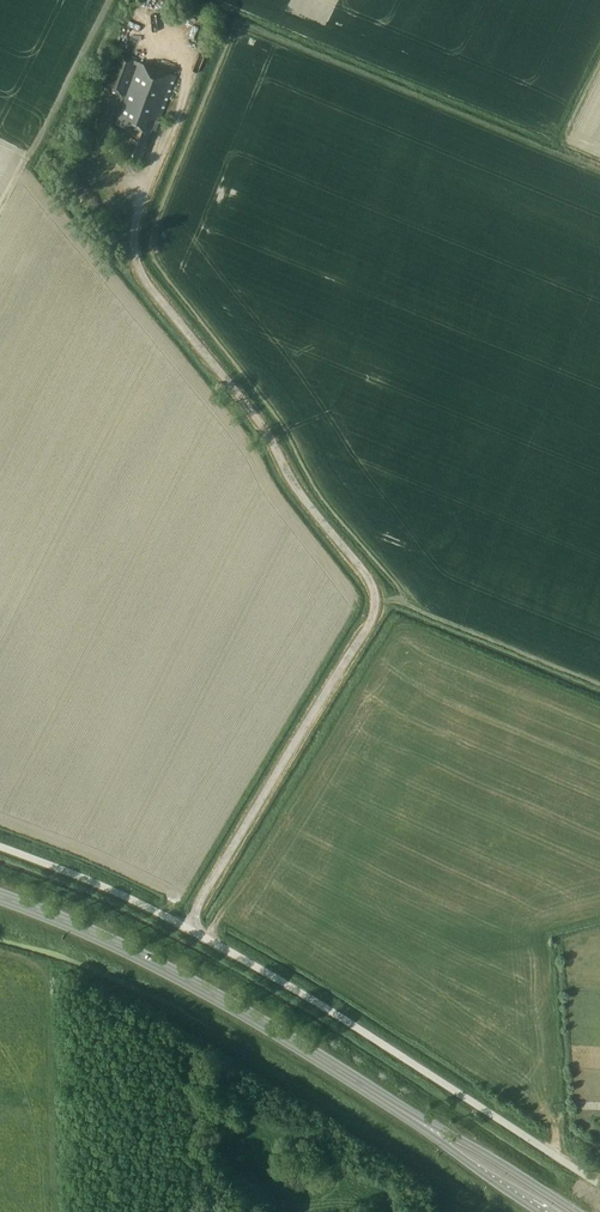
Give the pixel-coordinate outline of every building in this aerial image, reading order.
[(105,89),(124,96),(136,64),(138,65),(116,124),(135,131),(133,136),(131,136),(126,151),(141,156),(152,128),(156,129),(176,75),(118,53),(105,89)]
